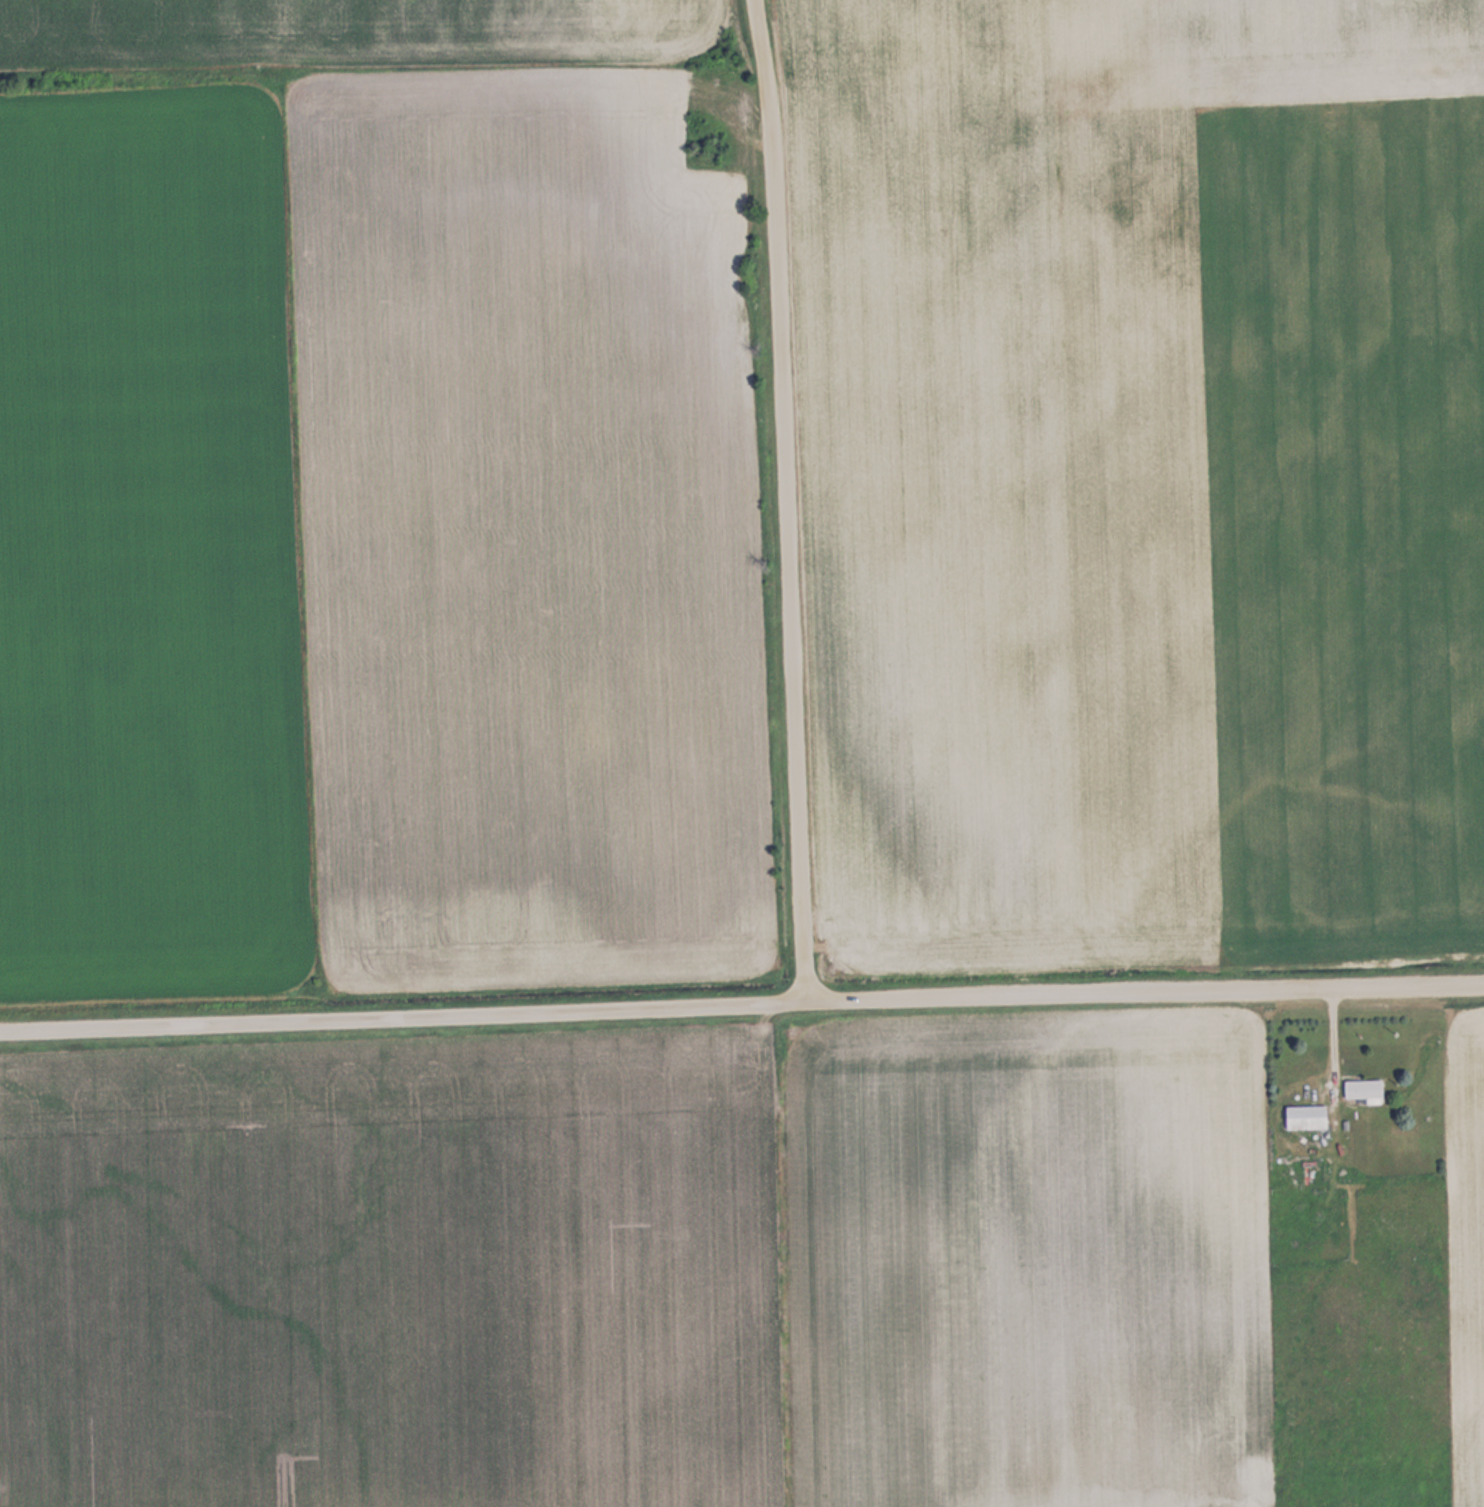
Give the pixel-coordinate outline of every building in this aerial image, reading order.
[(1344,1097),(1382,1097),(1382,1080),(1344,1080),(1344,1097)] [(1325,1106),(1285,1106),(1285,1129),(1325,1129),(1325,1106)] [(1325,1161),(1305,1161),(1305,1186),(1325,1186),(1325,1161)]
